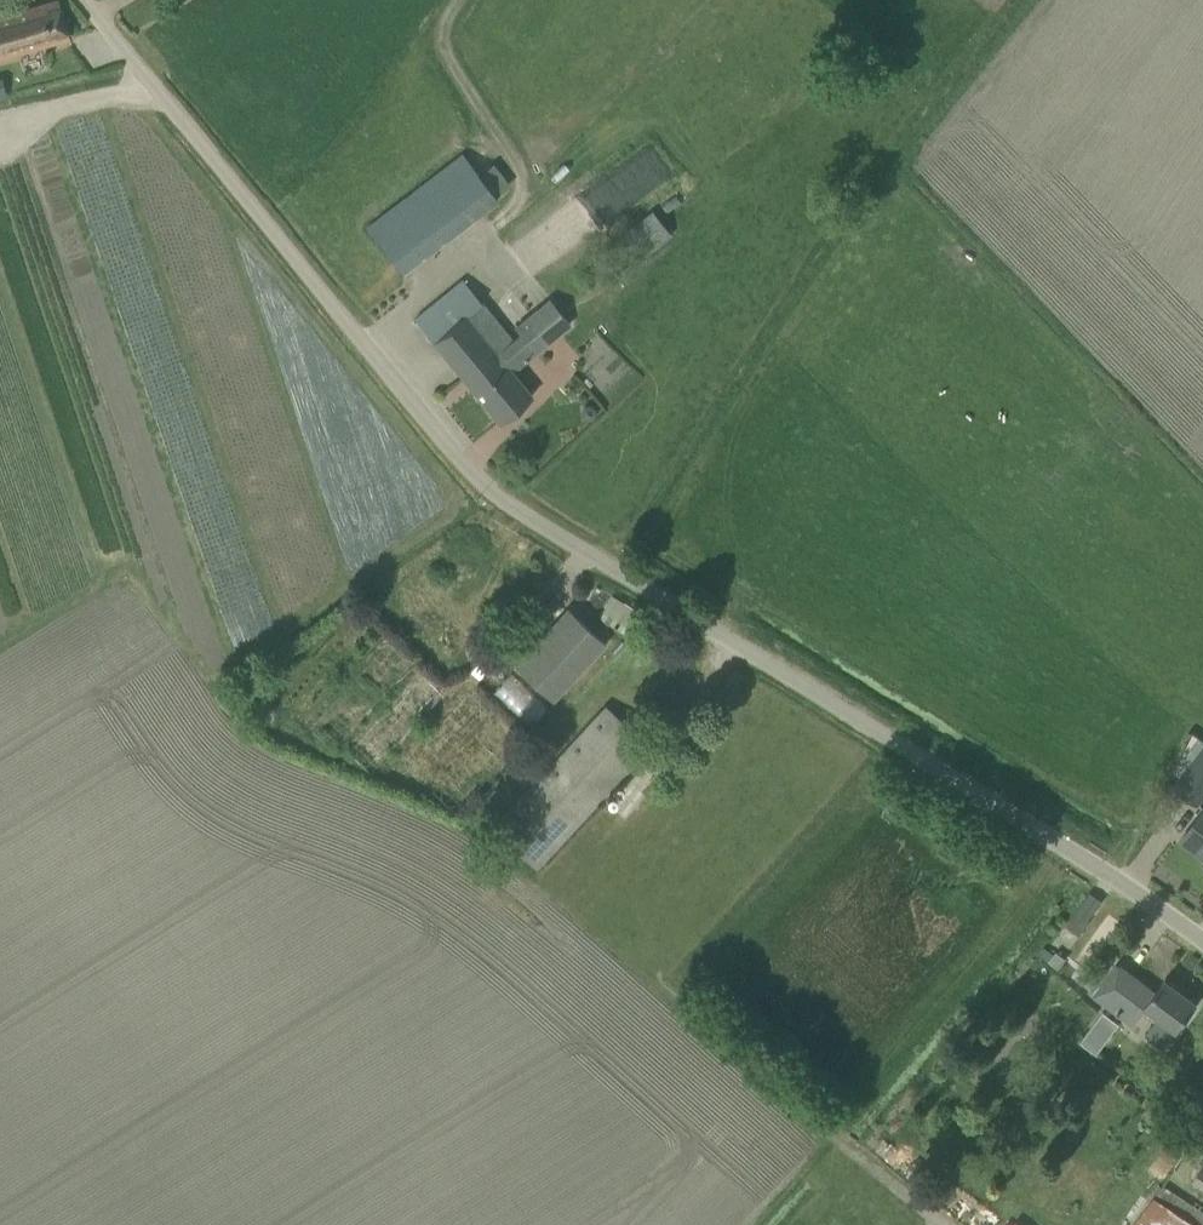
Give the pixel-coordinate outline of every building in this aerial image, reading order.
[(69,37),(58,0),(55,0),(0,16),(0,58),(69,37)] [(647,143),(602,167),(621,202),(666,178),(647,143)] [(495,195),(510,184),(492,161),(478,172),(462,152),(368,226),(403,272),(497,197),(495,195)] [(620,234),(639,258),(671,233),(652,209),(620,234)] [(414,318),(500,422),(534,393),(515,369),(571,323),(549,296),(507,330),(462,279),(414,318)] [(602,622),(629,626),(633,602),(606,598),(602,622)] [(567,608),(517,663),(554,698),(605,643),(567,608)] [(536,690),(500,691),(501,715),(536,714),(536,690)] [(648,746),(605,706),(494,827),(537,867),(648,746)] [(1175,787),(1197,803),(1202,795),(1202,750),(1175,787)] [(1183,836),(1184,836),(1202,851),(1202,809),(1183,836)] [(1118,964),(1094,996),(1132,1024),(1146,1006),(1157,1015),(1145,1032),(1164,1045),(1197,1002),(1166,978),(1155,992),(1118,964)] [(1067,979),(1078,986),(1086,975),(1075,967),(1067,979)] [(1103,1012),(1083,1040),(1098,1051),(1119,1024),(1103,1012)] [(1202,1156),(1202,1130),(1191,1147),(1202,1156)] [(1159,1198),(1138,1224),(1200,1224),(1159,1198)]
